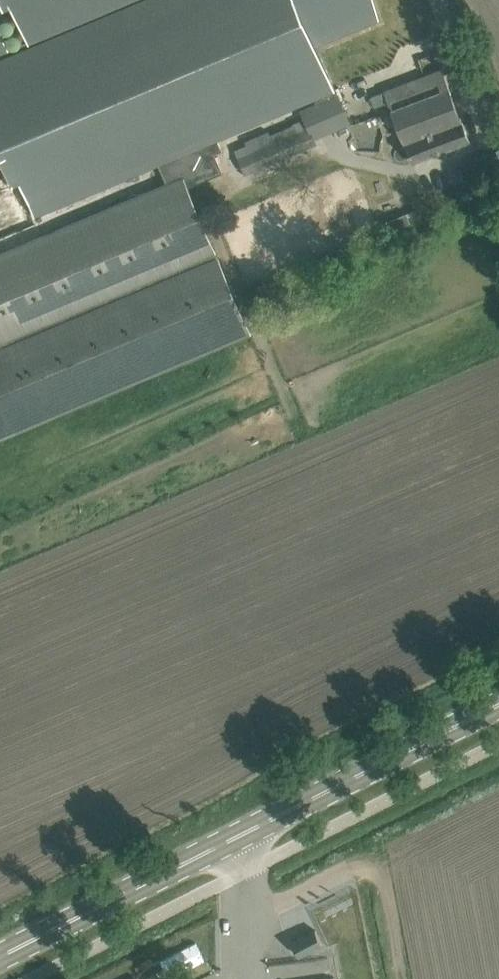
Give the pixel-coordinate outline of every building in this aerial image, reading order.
[(167,185),(187,177),(178,154),(335,88),(317,45),(375,20),(367,0),(0,0),(0,13),(14,7),(28,40),(0,51),(0,183),(2,187),(21,179),(35,214),(158,163),(167,185)] [(423,76),(384,90),(388,101),(391,109),(412,163),(451,148),(470,140),(460,117),(456,119),(451,105),(455,104),(441,68),(423,76)] [(384,90),(371,95),(376,106),(388,101),(384,90)] [(304,120),(235,149),(239,159),(244,171),(246,174),(318,144),(316,138),(350,123),(341,100),(344,98),(341,92),(299,110),(304,120)] [(253,333),(187,177),(167,185),(0,255),(0,439),(253,333)] [(292,941),(299,955),(323,943),(316,929),(292,941)]
